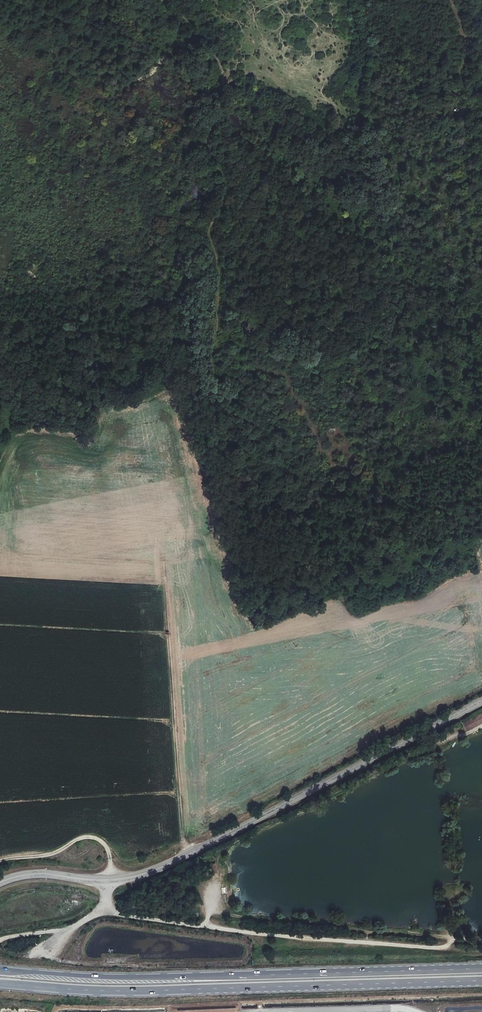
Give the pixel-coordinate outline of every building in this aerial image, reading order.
[(466,731),(481,725),(481,715),(481,714),(462,722),(466,731)]
